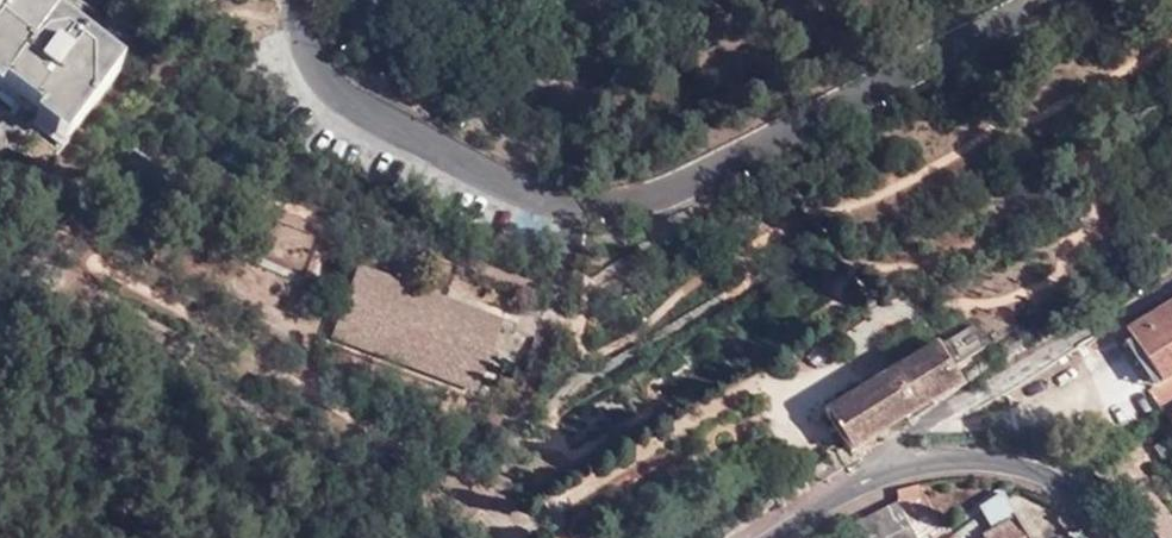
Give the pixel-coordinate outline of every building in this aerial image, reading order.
[(108,82),(79,60),(83,54),(67,40),(62,45),(9,4),(11,0),(0,0),(0,95),(59,142),(108,82)] [(352,275),(495,331),(498,324),(357,266),(352,275)] [(331,329),(475,385),(495,331),(352,275),(331,329)] [(1149,305),(1121,321),(1159,383),(1171,375),(1171,293),(1149,305)] [(471,393),(475,385),(331,329),(328,337),(471,393)] [(983,354),(968,332),(936,353),(934,352),(828,418),(849,455),(956,390),(948,376),(983,354)] [(1159,383),(1146,391),(1159,413),(1171,406),(1171,375),(1159,383)] [(920,485),(912,486),(899,490),(902,502),(858,524),(865,537),(929,537),(940,533),(920,485)] [(1000,497),(977,507),(980,514),(950,537),(1024,537),(1000,497)]
